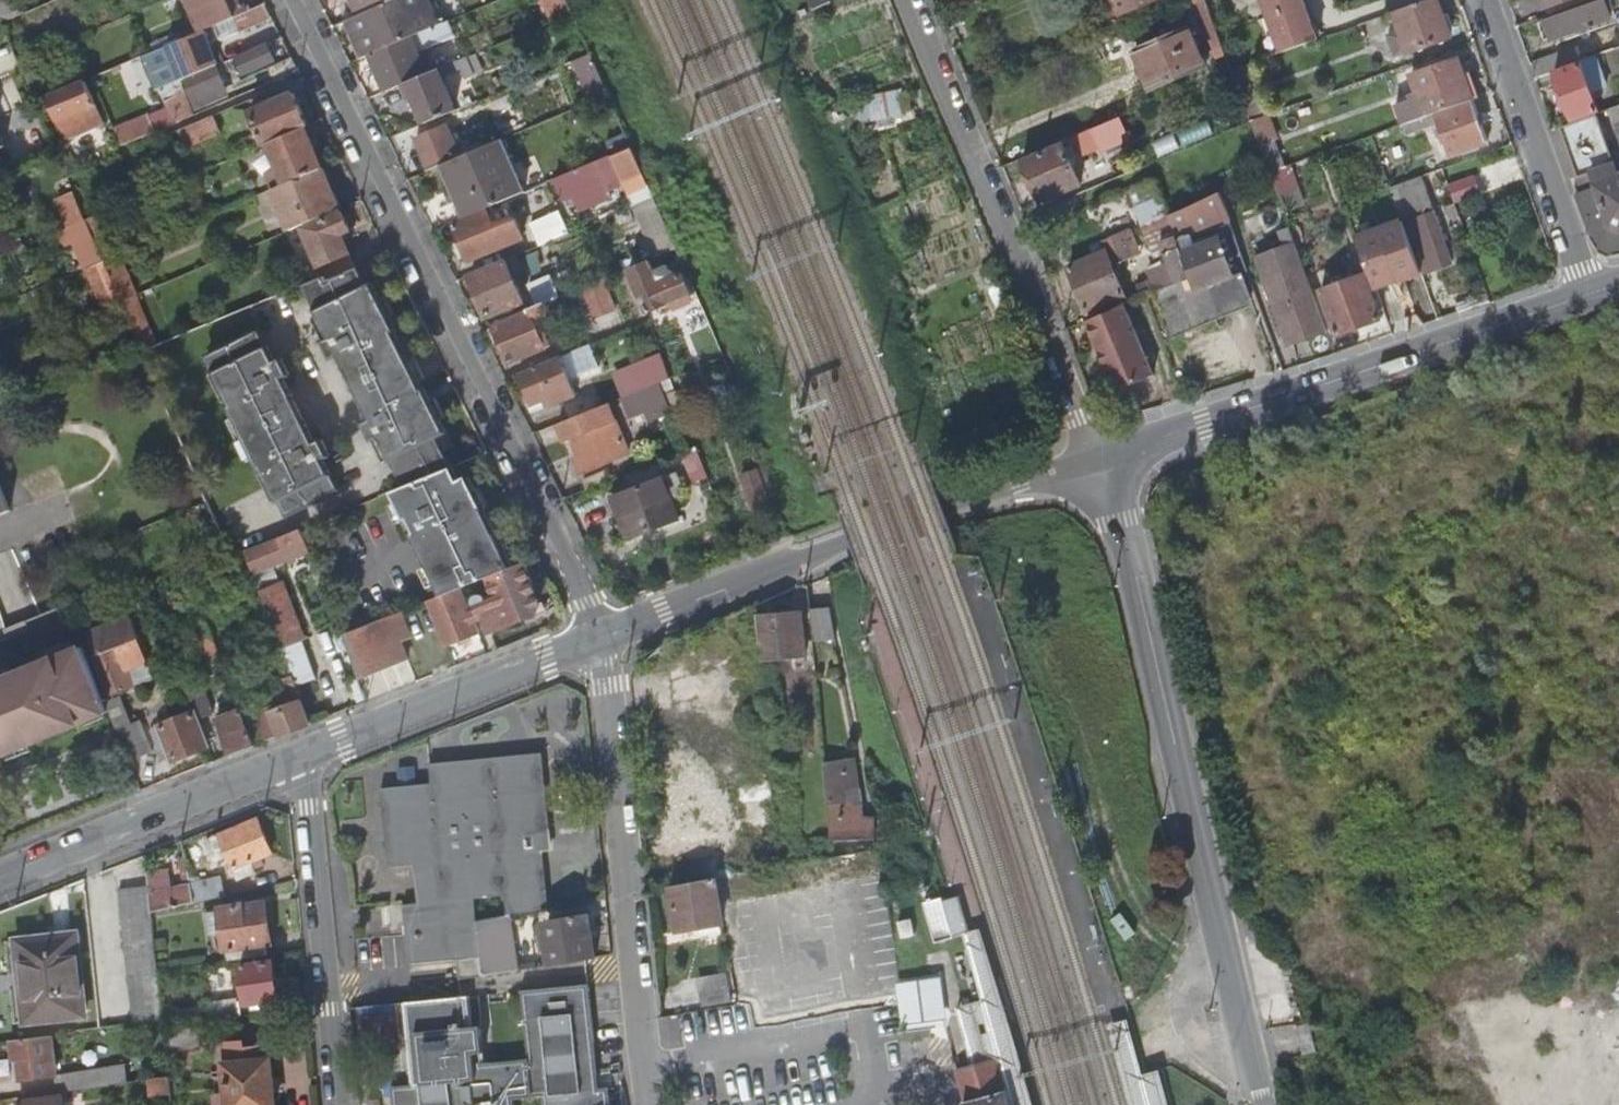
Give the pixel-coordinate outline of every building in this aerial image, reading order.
[(196,8),(206,4),(208,10),(211,8),(218,6),(222,16),(222,18),(244,9),(240,0),(192,0),(196,8)] [(417,0),(401,0),(359,17),(347,22),(360,54),(383,45),(376,24),(420,7),(417,0)] [(359,17),(401,0),(352,0),(359,17)] [(550,27),(569,18),(560,0),(538,0),(550,27)] [(1130,15),(1158,4),(1156,0),(1112,0),(1120,19),(1130,15)] [(1224,61),(1205,10),(1201,0),(1197,0),(1189,3),(1213,65),(1224,61)] [(1205,10),(1218,4),(1216,0),(1201,0),(1205,10)] [(1312,0),(1265,0),(1281,51),(1324,38),(1312,0)] [(1402,33),(1410,56),(1452,40),(1438,0),(1433,0),(1395,14),(1402,33)] [(1543,12),(1576,0),(1539,0),(1543,12)] [(1607,21),(1604,10),(1600,0),(1545,21),(1551,40),(1607,21)] [(1600,0),(1604,10),(1618,5),(1618,0),(1600,0)] [(206,4),(196,8),(206,32),(214,29),(232,21),(247,15),(244,9),(222,18),(222,16),(218,6),(211,8),(208,10),(206,4)] [(1158,4),(1130,15),(1134,26),(1162,14),(1158,4)] [(247,15),(232,21),(239,37),(273,22),(266,7),(247,15)] [(435,22),(437,27),(450,22),(460,18),(455,7),(442,20),(435,22)] [(437,27),(408,40),(412,49),(445,36),(447,41),(455,37),(450,22),(437,27)] [(168,48),(184,83),(185,82),(218,68),(207,43),(218,39),(214,29),(206,32),(168,48)] [(1164,46),(1134,58),(1150,97),(1205,75),(1190,35),(1180,38),(1177,32),(1161,39),(1164,46)] [(1398,61),(1410,56),(1402,33),(1390,37),(1398,61)] [(0,41),(0,84),(23,74),(19,62),(12,45),(8,38),(0,41)] [(408,40),(369,56),(384,93),(408,83),(422,77),(412,49),(408,40)] [(274,65),(267,47),(233,62),(240,79),(274,65)] [(1533,62),(1537,75),(1553,69),(1578,61),(1573,48),(1533,62)] [(440,70),(443,78),(461,71),(464,81),(473,78),(467,60),(440,70)] [(268,72),(274,88),(301,77),(293,61),(268,72)] [(1410,79),(1425,120),(1437,115),(1472,103),(1457,61),(1410,79)] [(1553,69),(1573,124),(1596,116),(1598,115),(1578,61),(1553,69)] [(408,83),(424,125),(455,112),(443,78),(440,70),(422,77),(408,83)] [(41,71),(26,78),(37,105),(48,100),(53,98),(41,71)] [(187,86),(188,90),(198,113),(225,102),(222,94),(227,92),(219,73),(187,86)] [(60,126),(99,111),(87,83),(53,98),(48,100),(60,126)] [(864,95),(871,127),(915,117),(907,85),(864,95)] [(178,86),(160,93),(175,129),(192,122),(178,86)] [(228,152),(232,162),(270,146),(308,130),(295,98),(251,116),(260,138),(228,152)] [(1437,115),(1440,124),(1443,133),(1437,136),(1440,144),(1446,142),(1452,156),(1487,144),(1472,103),(1437,115)] [(1607,112),(1618,145),(1618,107),(1607,112)] [(1425,120),(1411,125),(1414,134),(1440,124),(1437,115),(1425,120)] [(1559,129),(1576,177),(1580,176),(1594,172),(1596,180),(1598,187),(1575,195),(1587,233),(1602,252),(1609,255),(1618,252),(1618,180),(1596,116),(1573,124),(1559,129)] [(1266,120),(1249,127),(1258,152),(1276,146),(1266,120)] [(222,138),(215,121),(180,136),(187,153),(222,138)] [(150,122),(117,136),(124,152),(156,138),(150,122)] [(1124,144),(1115,122),(1077,138),(1085,156),(1097,151),(1099,154),(1124,144)] [(270,146),(287,187),(323,173),(315,153),(320,150),(311,129),(308,130),(270,146)] [(417,143),(429,174),(441,169),(462,161),(450,130),(417,143)] [(1078,187),(1061,144),(1022,161),(1040,203),(1078,187)] [(462,161),(441,169),(462,222),(521,198),(501,145),(462,161)] [(632,155),(551,187),(559,207),(570,202),(575,216),(606,203),(604,197),(624,189),(623,186),(642,179),(632,155)] [(1594,172),(1580,176),(1583,184),(1596,180),(1594,172)] [(287,187),(274,193),(291,235),(340,215),(323,173),(287,187)] [(1404,211),(1434,200),(1425,175),(1395,186),(1404,211)] [(1478,175),(1452,181),(1456,198),(1482,192),(1478,175)] [(1213,218),(1223,215),(1217,198),(1186,210),(1192,226),(1205,222),(1208,230),(1216,227),(1213,218)] [(654,204),(637,211),(658,259),(675,252),(654,204)] [(309,239),(326,279),(328,284),(358,270),(346,236),(354,233),(347,212),(340,215),(291,235),(286,237),(290,246),(309,239)] [(88,222),(105,263),(115,259),(104,230),(112,227),(108,214),(88,222)] [(1432,214),(1407,223),(1415,245),(1423,242),(1432,269),(1450,263),(1432,214)] [(486,216),(454,228),(468,263),(520,242),(512,222),(491,230),(486,216)] [(529,226),(538,249),(566,238),(556,216),(529,226)] [(1356,240),(1373,284),(1395,276),(1396,279),(1420,271),(1403,223),(1356,240)] [(1160,235),(1179,285),(1194,279),(1182,251),(1173,229),(1160,235)] [(1122,255),(1139,251),(1134,232),(1118,236),(1122,255)] [(1283,333),(1321,320),(1288,233),(1252,247),(1283,333)] [(1101,245),(1105,255),(1111,269),(1125,263),(1115,239),(1101,245)] [(1219,330),(1254,317),(1243,286),(1235,288),(1221,251),(1198,259),(1194,246),(1182,251),(1194,279),(1200,293),(1150,312),(1167,355),(1221,336),(1219,330)] [(1123,299),(1111,269),(1105,255),(1068,270),(1087,313),(1123,299)] [(115,259),(105,263),(123,304),(136,299),(119,258),(115,259)] [(650,262),(638,267),(656,312),(690,299),(683,281),(672,285),(667,271),(655,276),(650,262)] [(90,269),(107,311),(123,304),(105,263),(90,269)] [(508,265),(471,279),(486,318),(523,305),(508,265)] [(1362,267),(1317,284),(1332,325),(1377,308),(1362,267)] [(361,268),(358,270),(328,284),(326,279),(306,288),(318,312),(316,313),(330,341),(324,344),(333,363),(340,360),(371,422),(364,425),(374,444),(380,441),(392,464),(393,464),(406,489),(453,470),(456,469),(442,439),(450,435),(427,389),(425,390),(398,335),(400,334),(374,284),(369,286),(361,268)] [(603,281),(557,300),(562,312),(568,327),(594,316),(595,320),(615,314),(603,281)] [(123,304),(145,354),(159,348),(138,298),(136,299),(123,304)] [(557,300),(548,304),(551,315),(562,312),(557,300)] [(548,304),(531,311),(533,314),(535,321),(551,315),(548,304)] [(1126,307),(1088,322),(1101,353),(1106,351),(1123,392),(1156,377),(1126,307)] [(548,352),(535,321),(533,314),(496,328),(511,367),(548,352)] [(262,335),(210,361),(217,375),(215,377),(231,410),(229,411),(262,475),(264,474),(280,507),(282,506),(289,521),(341,495),(334,480),(336,479),(328,464),(335,461),(325,442),(319,445),(288,383),(294,379),(285,360),(278,364),(271,348),(269,349),(262,335)] [(672,380),(664,358),(644,366),(653,388),(662,384),(672,380)] [(577,400),(565,371),(561,359),(520,375),(533,409),(549,402),(552,410),(577,400)] [(674,414),(662,384),(653,388),(650,389),(662,418),(674,414)] [(662,418),(650,389),(622,400),(630,419),(647,412),(651,423),(662,418)] [(609,405),(559,425),(566,443),(572,441),(579,458),(573,460),(579,475),(585,472),(586,474),(614,462),(614,461),(629,455),(609,405)] [(460,484),(453,470),(406,489),(393,495),(397,505),(390,509),(399,527),(409,522),(416,536),(414,537),(430,570),(423,574),(431,592),(439,588),(445,601),(464,591),(490,579),(513,568),(507,555),(512,552),(503,533),(497,535),(486,514),(492,511),(482,491),(476,494),(469,480),(460,484)] [(754,470),(738,475),(751,510),(767,504),(754,470)] [(679,472),(618,496),(628,522),(623,523),(629,539),(681,518),(672,498),(687,492),(679,472)] [(10,510),(0,485),(0,514),(10,510)] [(298,534),(244,556),(254,579),(307,557),(298,534)] [(0,553),(0,613),(3,625),(38,616),(20,548),(0,553)] [(542,607),(525,565),(513,568),(490,579),(503,609),(484,617),(492,636),(537,619),(542,607)] [(277,589),(260,596),(283,654),(300,648),(277,589)] [(483,636),(464,591),(445,601),(432,604),(450,649),(483,636)] [(801,603),(756,607),(765,696),(777,695),(773,650),(805,647),(801,603)] [(810,614),(814,644),(833,642),(829,612),(810,614)] [(403,616),(342,641),(360,684),(410,664),(402,645),(413,641),(403,616)] [(214,679),(228,673),(206,618),(193,622),(214,679)] [(131,619),(87,636),(111,697),(127,691),(121,675),(149,665),(131,619)] [(68,662),(84,656),(81,649),(58,658),(60,662),(66,659),(68,662)] [(113,722),(107,707),(87,655),(84,656),(68,662),(66,659),(60,662),(16,680),(12,681),(14,688),(2,693),(1,690),(0,691),(0,767),(113,722)] [(261,722),(269,743),(312,726),(287,664),(280,667),(295,708),(261,722)] [(16,680),(14,673),(0,678),(0,691),(1,690),(2,693),(14,688),(12,681),(16,680)] [(186,695),(193,714),(197,724),(214,719),(203,688),(186,695)] [(120,702),(107,707),(113,722),(131,766),(155,758),(142,725),(130,729),(120,702)] [(218,723),(232,758),(258,748),(244,713),(218,723)] [(173,764),(207,751),(197,724),(193,714),(158,729),(173,764)] [(427,903),(419,904),(421,920),(411,922),(418,964),(468,957),(472,979),(483,978),(478,922),(500,919),(563,910),(554,853),(540,856),(537,839),(562,834),(547,745),(431,764),(434,782),(381,791),(394,870),(420,866),(427,903)] [(826,764),(835,845),(879,840),(877,822),(865,824),(863,804),(846,806),(844,789),(852,788),(850,777),(856,776),(854,761),(826,764)] [(737,834),(733,788),(704,791),(705,796),(664,800),(668,841),(737,834)] [(262,820),(214,839),(222,860),(237,854),(245,876),(265,868),(257,846),(270,841),(262,820)] [(166,872),(150,874),(151,886),(154,917),(197,906),(192,885),(192,881),(168,888),(166,872)] [(197,906),(229,898),(224,878),(192,885),(197,906)] [(680,932),(725,924),(717,880),(672,888),(680,932)] [(121,890),(136,1023),(165,1019),(160,970),(154,917),(151,886),(121,890)] [(951,897),(941,900),(952,939),(965,935),(968,934),(967,928),(957,895),(951,897)] [(936,944),(952,939),(941,900),(940,899),(923,904),(932,933),(936,944)] [(270,944),(266,904),(221,909),(225,949),(270,944)] [(421,920),(419,904),(409,906),(411,922),(421,920)] [(550,924),(557,967),(594,961),(588,918),(550,924)] [(483,978),(506,975),(500,919),(478,922),(483,978)] [(1031,1094),(984,929),(968,934),(965,935),(966,939),(968,946),(982,1003),(959,1008),(973,1065),(996,1059),(1005,1092),(1009,1104),(1034,1104),(1031,1094)] [(88,1016),(79,935),(19,941),(28,1022),(88,1016)] [(280,1000),(276,963),(244,965),(248,1003),(280,1000)] [(702,979),(704,995),(733,990),(730,974),(702,979)] [(594,1093),(588,1094),(586,1080),(593,1079),(588,990),(524,994),(528,1059),(526,1059),(526,1061),(491,1064),(495,1104),(614,1104),(614,1100),(597,1101),(597,1096),(605,1096),(605,1093),(594,1093)] [(733,990),(704,995),(707,1011),(735,1005),(733,990)] [(210,1020),(241,1016),(240,999),(208,1003),(210,1020)] [(491,1064),(484,1065),(481,1029),(471,1030),(469,999),(463,999),(407,1004),(412,1085),(391,1086),(393,1104),(495,1104),(491,1064)] [(202,1047),(199,1022),(166,1027),(169,1052),(202,1047)] [(1106,1030),(1128,1104),(1170,1104),(1164,1082),(1146,1087),(1143,1077),(1128,1024),(1106,1030)] [(1311,1025),(1299,1029),(1305,1056),(1317,1052),(1311,1025)] [(24,1081),(26,1080),(58,1076),(59,1076),(54,1035),(12,1042),(16,1061),(21,1060),(24,1081)] [(271,1049),(244,1052),(244,1044),(225,1046),(231,1104),(277,1104),(271,1049)] [(959,1069),(968,1102),(969,1104),(1009,1104),(1005,1092),(996,1059),(973,1065),(959,1069)] [(112,1086),(130,1083),(128,1070),(111,1071),(112,1086)] [(58,1076),(26,1080),(28,1087),(49,1083),(48,1081),(52,1081),(52,1082),(54,1082),(58,1076)]
